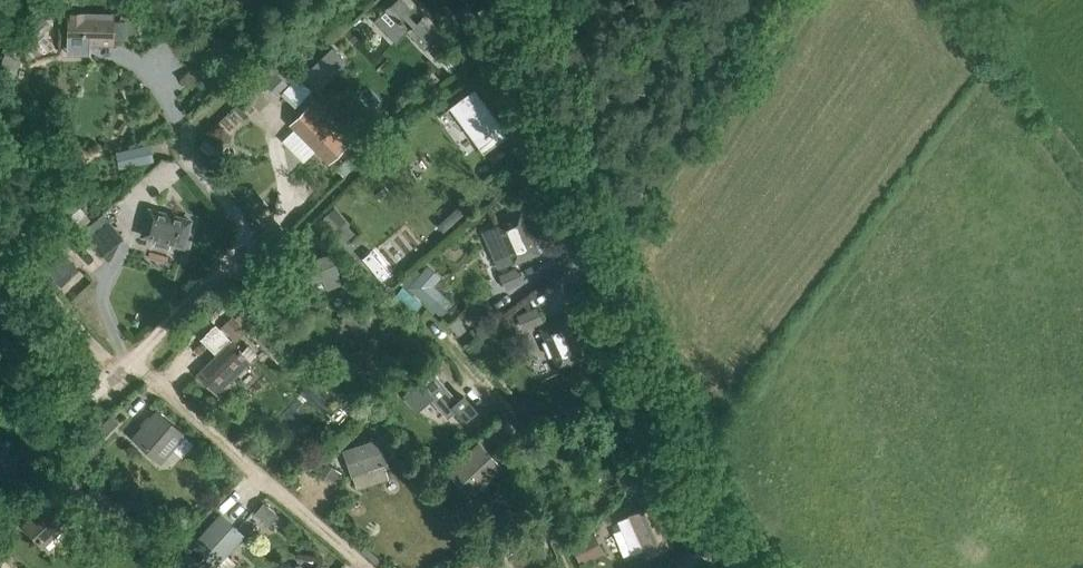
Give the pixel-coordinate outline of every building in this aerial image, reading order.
[(422,47),(441,28),(413,0),(393,0),(384,9),(422,47)] [(68,10),(67,35),(88,36),(88,44),(114,45),(114,38),(126,38),(126,20),(115,20),(115,12),(68,10)] [(439,60),(448,68),(463,54),(455,45),(439,60)] [(332,46),(303,74),(318,90),(347,62),(332,46)] [(0,63),(0,73),(12,79),(20,62),(4,54),(0,63)] [(275,75),(266,86),(278,98),(286,86),(275,75)] [(287,87),(283,91),(297,105),(311,90),(297,77),(287,87)] [(474,88),(450,106),(479,146),(503,127),(474,88)] [(289,123),(329,163),(347,145),(308,105),(289,123)] [(360,144),(346,160),(355,169),(370,153),(360,144)] [(131,148),(115,151),(118,167),(134,163),(131,148)] [(255,190),(243,200),(255,214),(267,204),(255,190)] [(67,205),(60,211),(72,224),(86,213),(74,199),(71,201),(70,199),(65,203),(67,205)] [(334,207),(324,216),(336,231),(347,222),(334,207)] [(184,245),(191,220),(150,209),(143,234),(156,238),(155,243),(169,247),(170,242),(184,245)] [(501,235),(497,237),(503,251),(508,250),(513,262),(538,251),(521,212),(496,223),(501,235)] [(87,236),(102,254),(123,237),(109,219),(87,236)] [(64,253),(46,271),(61,286),(80,268),(64,253)] [(332,253),(283,270),(290,290),(339,273),(332,253)] [(448,304),(430,288),(440,277),(428,266),(408,288),(438,315),(448,304)] [(523,279),(517,267),(501,274),(507,286),(523,279)] [(2,268),(0,270),(0,295),(3,293),(31,324),(43,313),(2,268)] [(519,315),(525,327),(541,320),(536,308),(519,315)] [(221,326),(236,341),(247,329),(232,314),(221,326)] [(395,314),(387,322),(397,331),(405,323),(395,314)] [(547,339),(543,341),(549,356),(553,354),(559,366),(583,355),(566,317),(542,327),(547,339)] [(198,374),(217,392),(248,361),(230,342),(198,374)] [(433,373),(405,397),(418,413),(432,401),(449,421),(457,414),(466,424),(478,414),(464,397),(458,402),(433,373)] [(130,437),(159,463),(185,434),(156,408),(130,437)] [(112,416),(93,434),(99,441),(119,423),(112,416)] [(380,437),(342,449),(351,476),(388,464),(380,437)] [(446,471),(470,496),(502,466),(478,441),(446,471)] [(327,465),(321,474),(334,482),(340,473),(327,465)] [(24,524),(42,544),(75,514),(63,501),(57,494),(24,524)] [(513,513),(502,501),(487,515),(498,526),(513,513)] [(642,549),(645,548),(648,555),(672,544),(654,503),(629,514),(630,515),(617,520),(632,553),(642,549)] [(205,556),(215,565),(244,533),(221,512),(192,544),(205,556)] [(584,538),(572,544),(581,562),(593,556),(584,538)] [(199,562),(205,567),(213,567),(215,565),(205,556),(199,562)]
